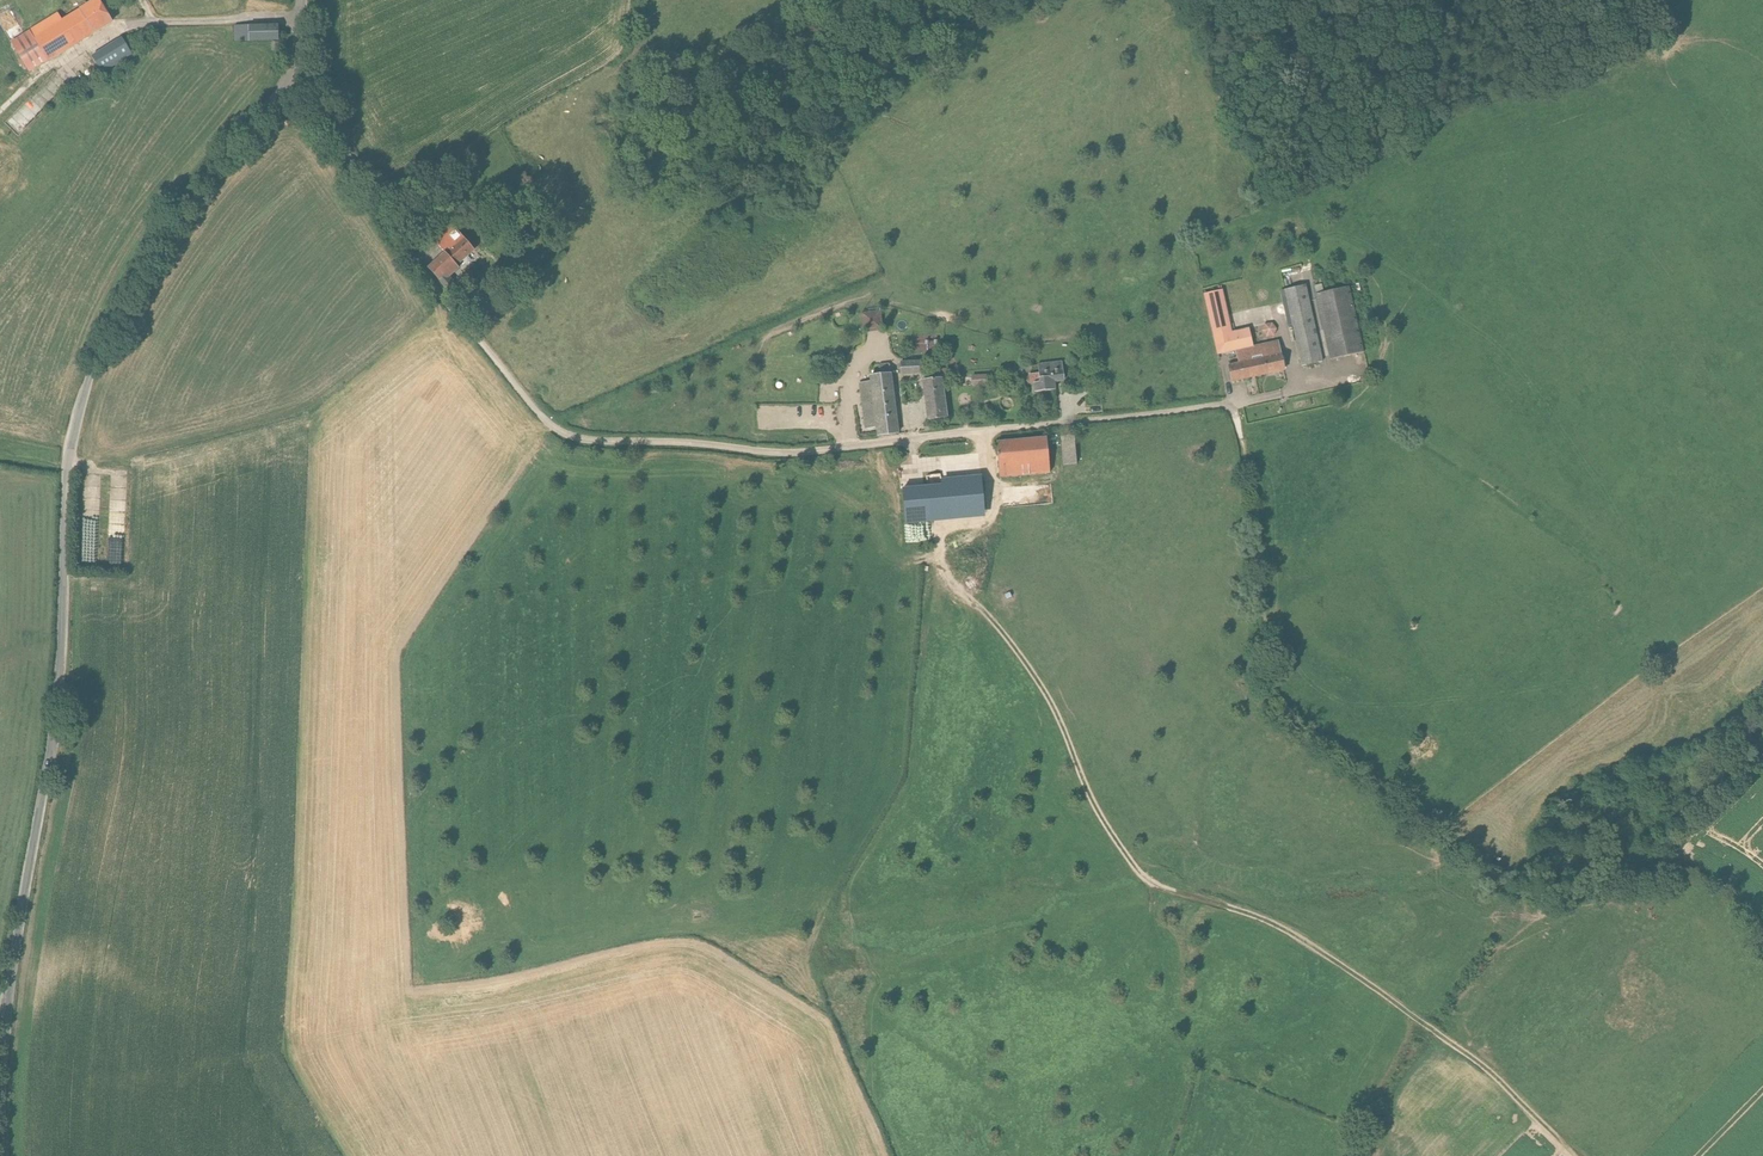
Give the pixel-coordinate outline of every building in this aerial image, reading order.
[(102,28),(112,21),(99,0),(96,0),(80,10),(95,32),(102,28)] [(48,61),(95,32),(80,10),(63,20),(58,12),(29,30),(48,61)] [(264,42),(264,25),(259,25),(235,26),(235,38),(235,41),(249,41),(249,42),(259,42),(264,42)] [(30,72),(48,61),(29,30),(11,42),(30,72)] [(122,37),(92,56),(103,73),(133,54),(122,37)] [(451,292),(457,286),(453,282),(454,281),(451,277),(459,269),(457,267),(475,250),(464,238),(451,222),(432,238),(446,254),(429,269),(446,287),(451,292)] [(1323,361),(1320,350),(1305,284),(1284,289),(1302,366),(1323,361)] [(1364,352),(1361,340),(1349,286),(1316,293),(1331,359),(1364,352)] [(1222,290),(1204,294),(1218,355),(1227,353),(1238,351),(1248,349),(1253,347),(1249,329),(1234,332),(1232,333),(1222,290)] [(883,328),(883,307),(864,308),(865,329),(883,328)] [(1279,330),(1275,318),(1264,322),(1269,334),(1279,330)] [(1278,342),(1253,347),(1248,349),(1255,376),(1284,370),(1278,342)] [(1255,376),(1248,349),(1238,351),(1240,364),(1228,367),(1231,381),(1255,376)] [(902,375),(923,374),(922,360),(900,361),(902,375)] [(1064,380),(1063,368),(1062,360),(1038,363),(1039,372),(1028,373),(1029,384),(1034,384),(1035,392),(1055,390),(1054,381),(1064,380)] [(890,406),(894,406),(888,364),(878,365),(880,374),(870,376),(871,381),(859,383),(865,429),(877,427),(878,436),(898,433),(895,414),(891,414),(890,406)] [(943,378),(949,378),(948,368),(930,370),(931,379),(923,380),(928,421),(948,418),(943,378)] [(974,383),(985,383),(985,371),(974,371),(974,383)] [(936,429),(935,422),(924,424),(925,431),(925,430),(936,429)] [(1077,464),(1075,447),(1074,435),(1061,437),(1064,465),(1077,464)] [(1050,473),(1048,450),(1047,438),(997,442),(1000,477),(1050,473)] [(942,484),(941,474),(926,476),(928,486),(942,484)] [(945,485),(946,511),(985,510),(983,483),(945,485)] [(932,522),(929,487),(902,489),(905,524),(932,522)]
